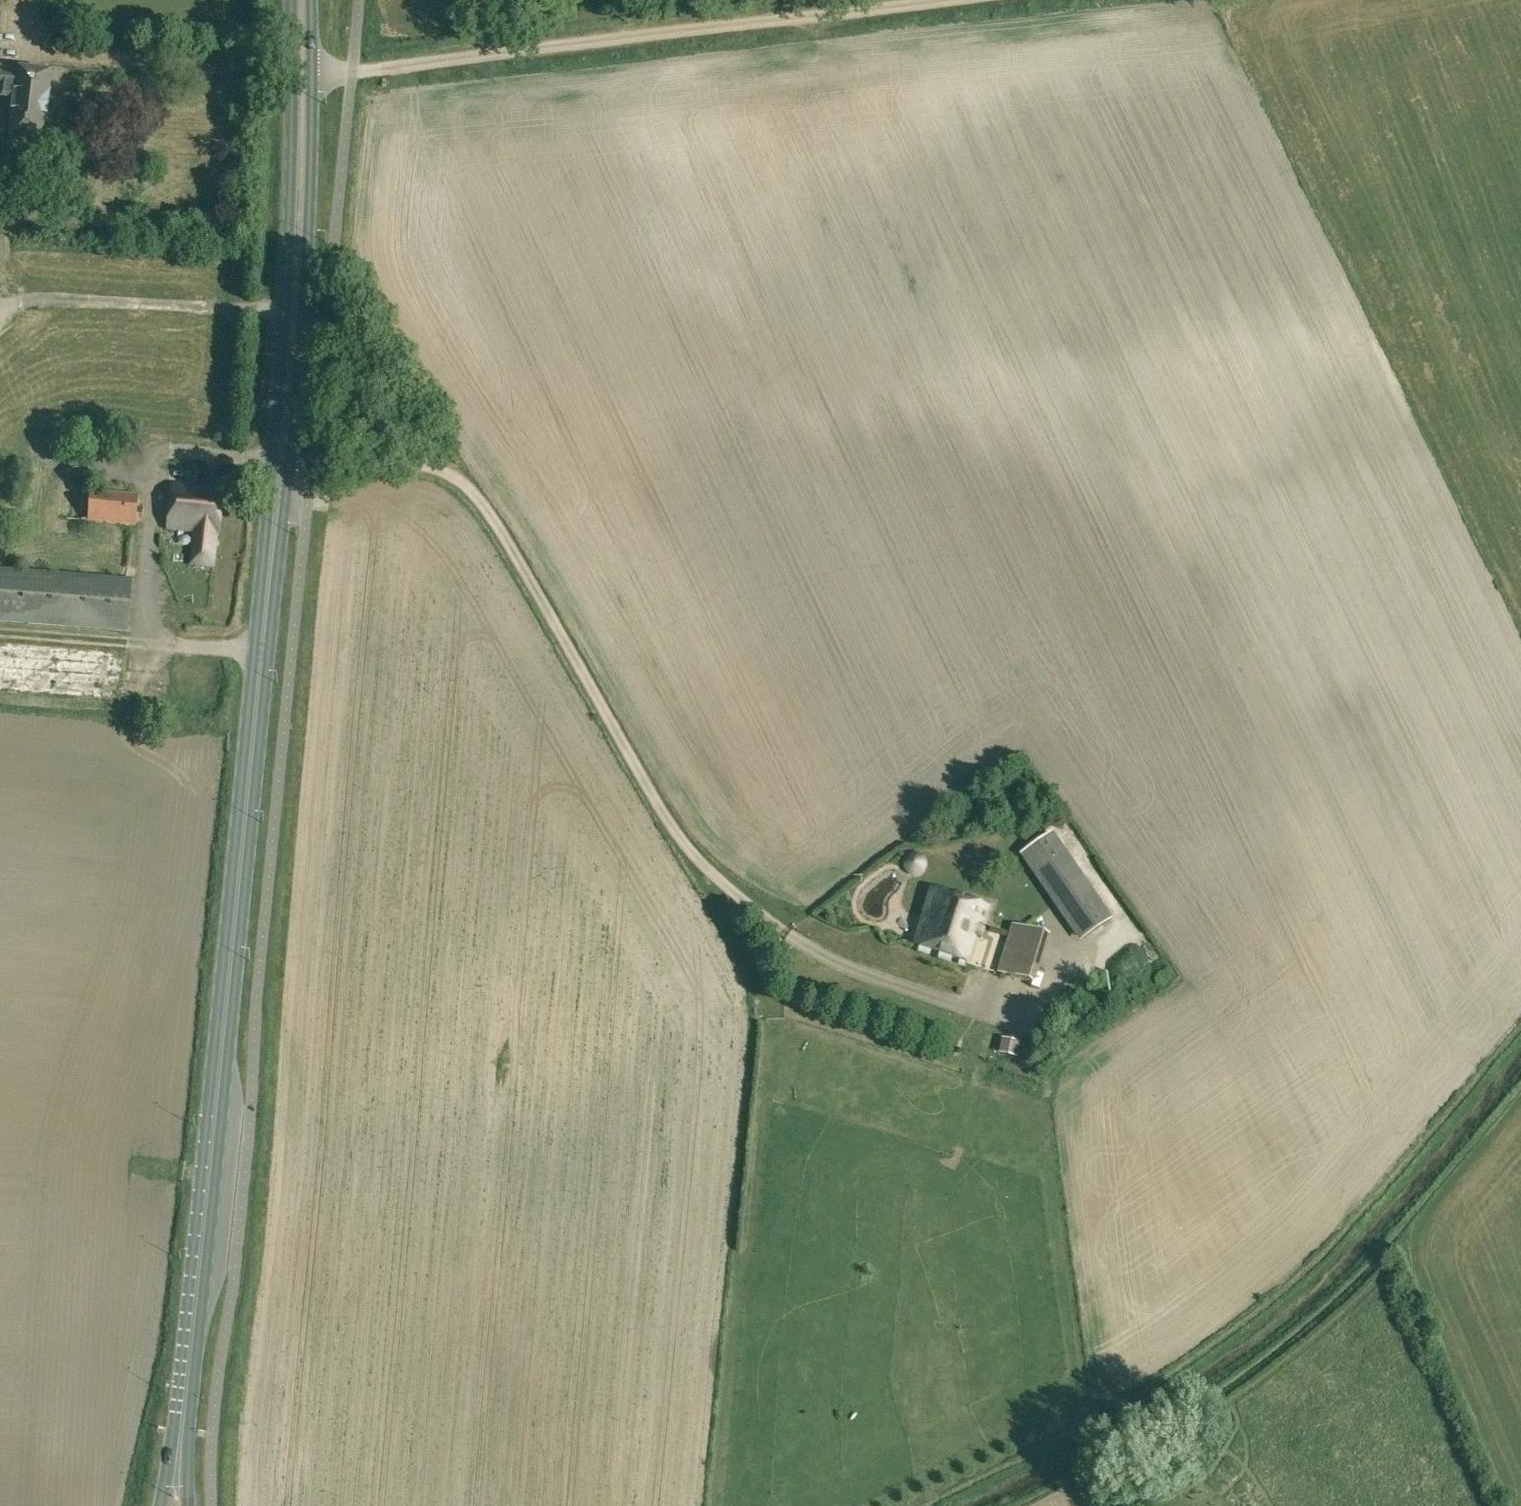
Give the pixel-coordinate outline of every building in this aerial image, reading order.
[(8,122),(6,142),(42,147),(52,75),(15,70),(15,71),(2,69),(2,65),(0,65),(0,121),(8,122)] [(191,565),(213,567),(216,533),(220,533),(224,489),(173,485),(172,495),(170,494),(167,529),(194,532),(191,565)] [(88,522),(136,527),(139,495),(61,488),(58,518),(88,521),(88,522)] [(128,633),(133,578),(0,569),(0,623),(128,633)] [(0,643),(0,694),(130,699),(132,648),(0,643)] [(1023,854),(1082,939),(1112,918),(1053,833),(1023,854)] [(913,876),(914,876),(917,876),(919,875),(920,875),(921,874),(923,873),(924,872),(925,871),(926,869),(926,868),(927,866),(927,864),(927,862),(926,861),(926,860),(925,858),(924,857),(923,856),(922,855),(921,854),(919,853),(918,853),(917,853),(915,853),(913,853),(912,853),(911,854),(909,854),(907,856),(906,857),(905,858),(905,859),(904,861),(904,863),(904,864),(904,866),(904,867),(904,868),(905,870),(906,871),(907,873),(908,874),(910,875),(911,875),(913,876)] [(913,944),(965,961),(978,922),(981,923),(988,904),(933,886),(913,944)] [(996,972),(1034,984),(1040,966),(1047,942),(1048,935),(1011,924),(1009,930),(996,972)] [(1016,1057),(1020,1042),(1001,1038),(998,1053),(1016,1057)]
